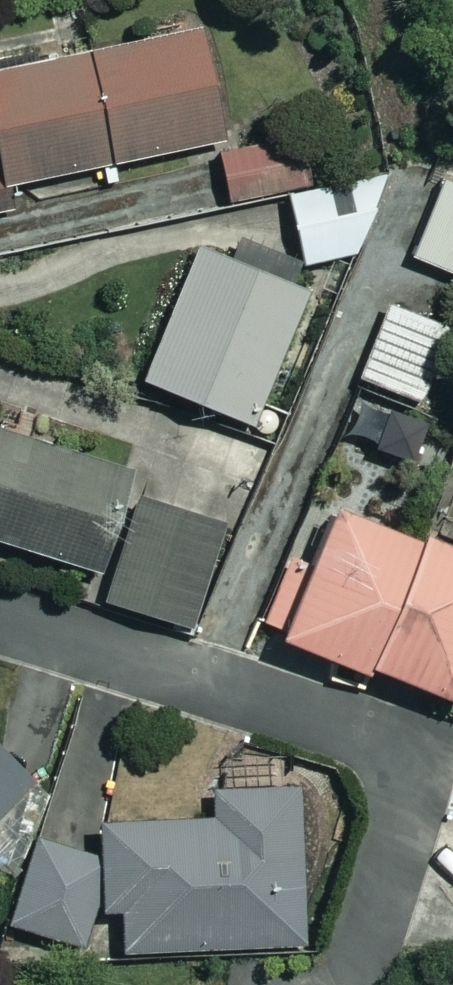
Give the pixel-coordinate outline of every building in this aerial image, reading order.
[(90,57),(111,165),(219,144),(198,36),(90,57)] [(90,57),(0,74),(0,218),(24,214),(18,183),(111,165),(90,57)] [(313,187),(303,137),(221,153),(230,203),(313,187)] [(359,256),(393,176),(287,198),(302,267),(359,256)] [(451,176),(413,256),(452,276),(452,176),(451,176)] [(314,297),(198,252),(147,384),(262,429),(314,297)] [(449,328),(389,306),(362,380),(422,402),(449,328)] [(0,433),(0,543),(92,571),(123,470),(0,433)] [(226,530),(140,500),(106,600),(191,630),(226,530)] [(333,512),(311,570),(289,562),(264,629),(277,634),(274,643),(371,678),(374,670),(452,699),(452,549),(423,538),(420,544),(333,512)] [(0,749),(0,866),(15,873),(51,786),(31,778),(0,749)] [(125,913),(128,961),(306,950),(296,780),(216,785),(218,818),(94,825),(96,857),(46,836),(11,922),(84,952),(100,915),(125,913)]
